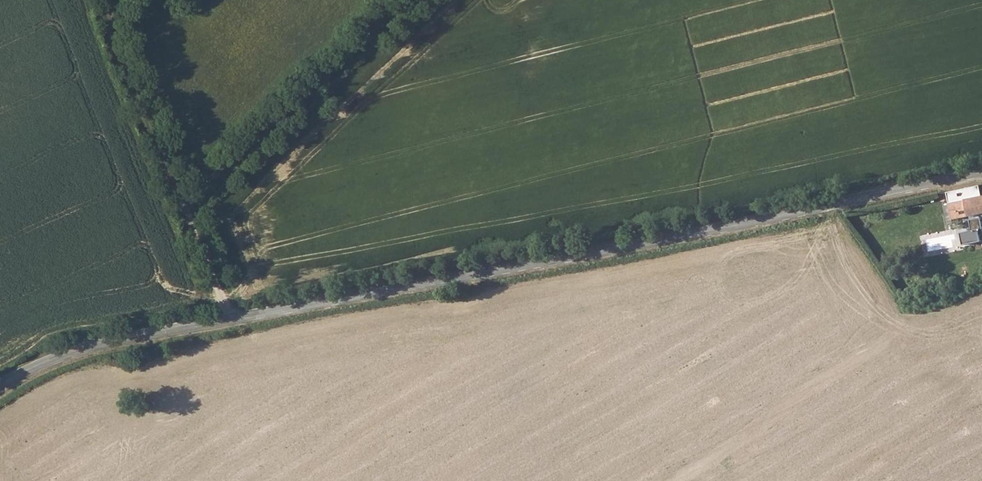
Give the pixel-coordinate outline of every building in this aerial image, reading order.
[(949,203),(950,218),(950,220),(967,218),(967,221),(966,222),(968,233),(957,234),(959,246),(977,244),(976,238),(980,237),(978,220),(976,220),(976,217),(981,216),(981,198),(949,203)]
